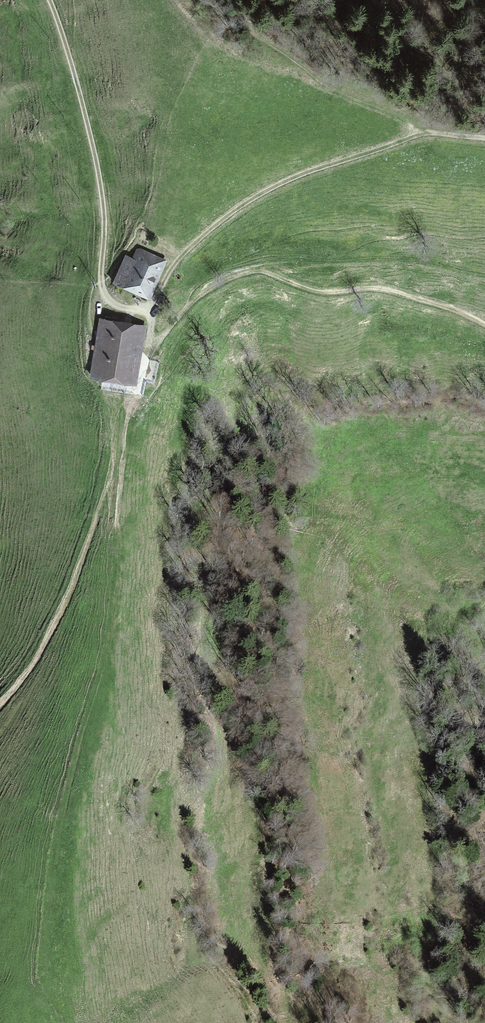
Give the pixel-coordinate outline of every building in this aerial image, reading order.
[(117,266),(128,271),(124,280),(149,292),(163,261),(138,249),(135,255),(125,250),(117,266)] [(130,381),(139,326),(122,323),(122,319),(104,316),(100,342),(94,341),(88,374),(130,381)]
